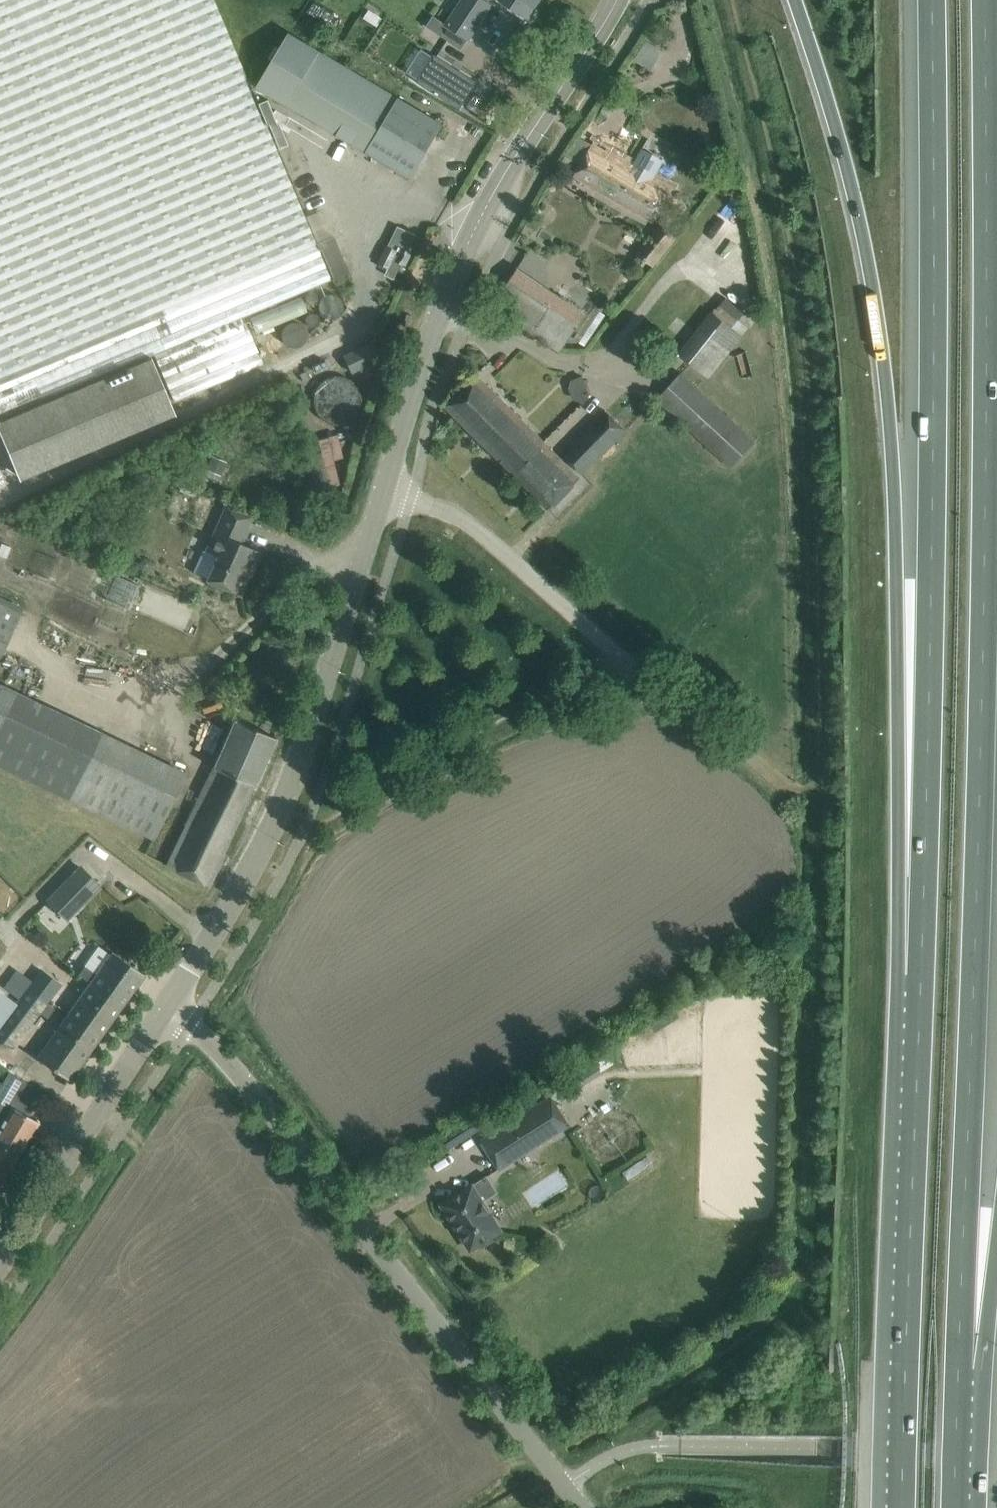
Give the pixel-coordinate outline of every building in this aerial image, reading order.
[(173,401),(263,363),(243,316),(349,272),(333,234),(315,242),(214,0),(0,0),(0,418),(153,354),(173,401)] [(492,4),(486,0),(463,0),(447,24),(468,39),(492,4)] [(528,17),(540,0),(503,0),(528,17)] [(394,167),(411,177),(443,124),(426,114),(289,31),(257,84),(394,167)] [(643,41),(635,60),(651,67),(659,47),(643,41)] [(421,49),(406,73),(418,80),(418,81),(459,108),(477,82),(435,54),(433,57),(421,49)] [(663,161),(642,149),(633,165),(593,142),(574,175),(654,222),(673,187),(654,176),(663,161)] [(385,275),(394,280),(416,235),(398,226),(379,264),(388,269),(385,275)] [(586,315),(517,269),(492,306),(562,352),(586,315)] [(678,353),(708,378),(743,336),(712,311),(678,353)] [(377,360),(369,343),(344,356),(351,372),(377,360)] [(150,358),(0,420),(0,437),(18,480),(174,415),(150,358)] [(309,396),(336,428),(365,402),(338,371),(309,396)] [(731,469),(756,440),(681,372),(655,400),(731,469)] [(478,373),(445,405),(512,473),(549,509),(563,495),(580,477),(544,441),(478,373)] [(604,409),(560,453),(595,487),(608,473),(596,461),(627,430),(604,409)] [(319,486),(340,485),(338,435),(317,436),(319,486)] [(202,550),(192,572),(207,579),(206,579),(221,586),(239,594),(247,575),(246,574),(250,565),(251,565),(258,551),(247,546),(238,542),(249,517),(231,509),(225,507),(206,551),(202,550)] [(148,570),(152,565),(149,559),(143,559),(139,564),(142,570),(148,570)] [(253,785),(275,737),(234,719),(165,866),(209,885),(253,785)] [(101,733),(70,799),(135,830),(153,838),(184,773),(166,765),(101,733)] [(45,899),(66,919),(100,885),(79,864),(45,899)] [(96,974),(84,965),(78,974),(90,982),(37,1057),(69,1080),(145,974),(112,951),(96,974)] [(0,1022),(0,1044),(10,1051),(40,1010),(49,999),(58,985),(37,970),(34,974),(16,999),(0,1022)] [(482,1141),(499,1168),(568,1124),(551,1097),(482,1141)] [(38,1122),(11,1106),(0,1100),(0,1145),(17,1156),(38,1122)] [(17,1156),(0,1145),(0,1185),(17,1156)] [(494,1239),(492,1236),(501,1230),(472,1185),(442,1204),(471,1249),(480,1244),(482,1247),(494,1239)]
